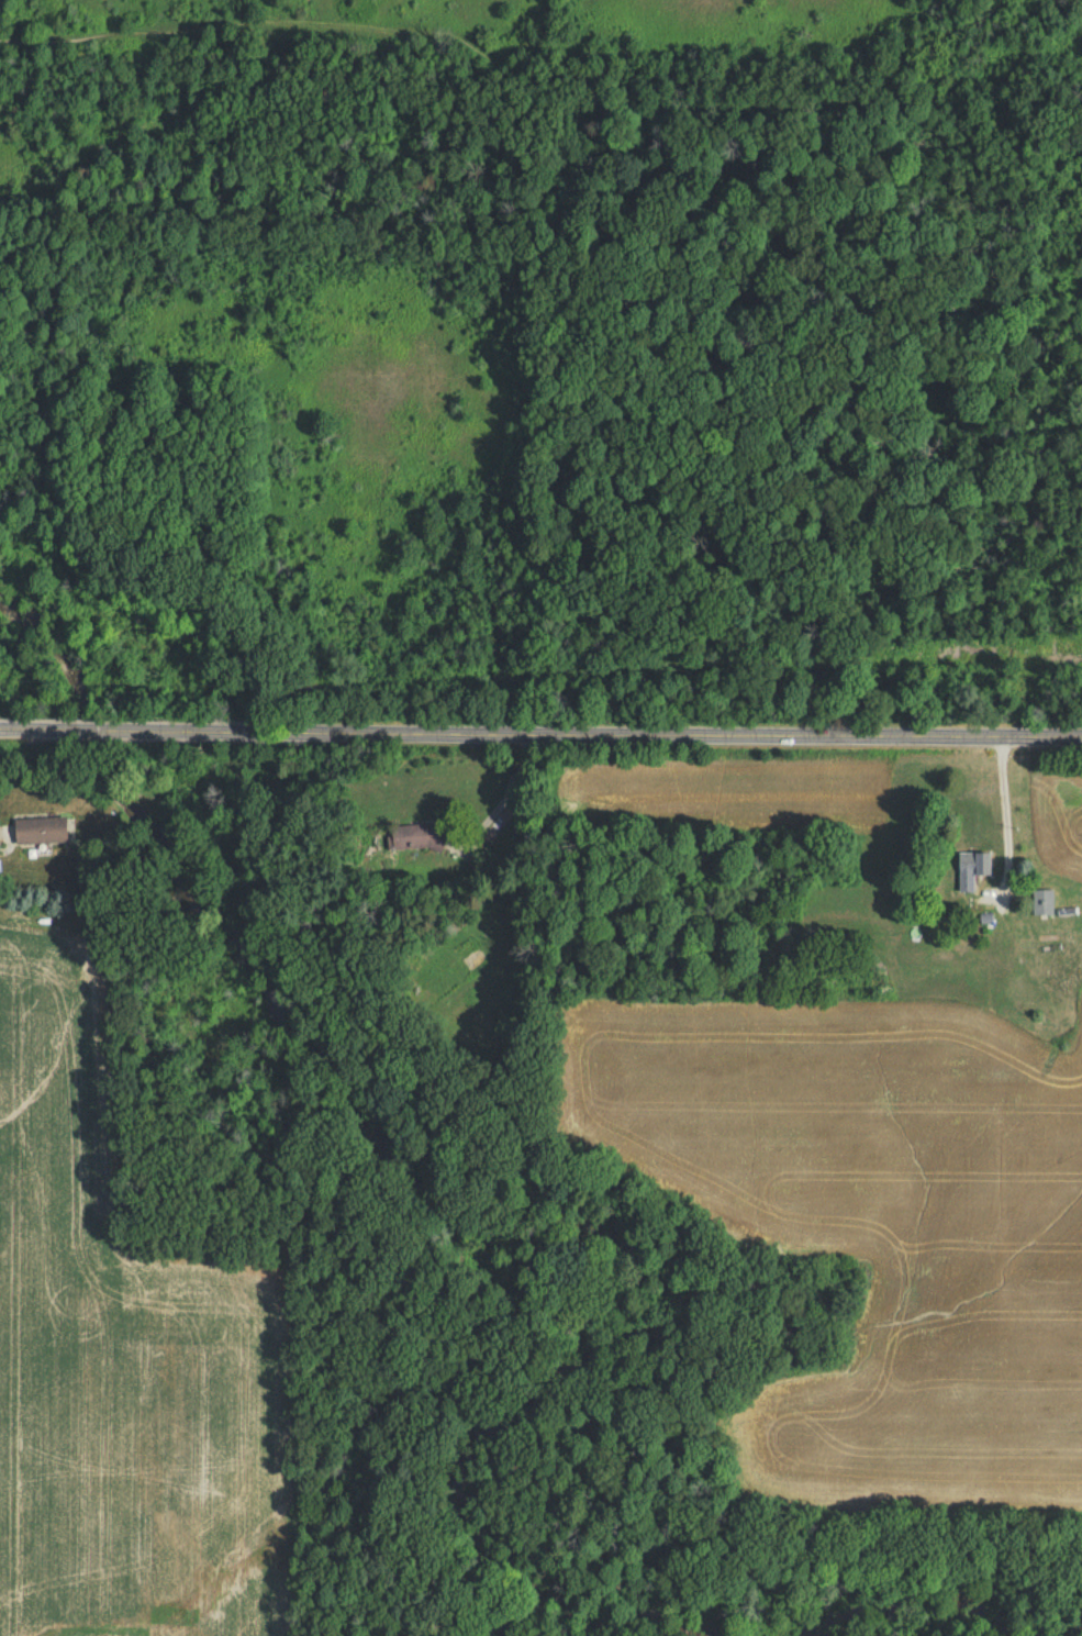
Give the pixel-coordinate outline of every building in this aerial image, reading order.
[(20,822),(20,847),(64,846),(63,821),(20,822)] [(389,854),(440,853),(440,828),(389,828),(389,854)] [(972,895),(972,879),(986,879),(986,857),(955,857),(955,895),(972,895)] [(1053,894),(1029,894),(1029,920),(1053,920),(1053,894)]
